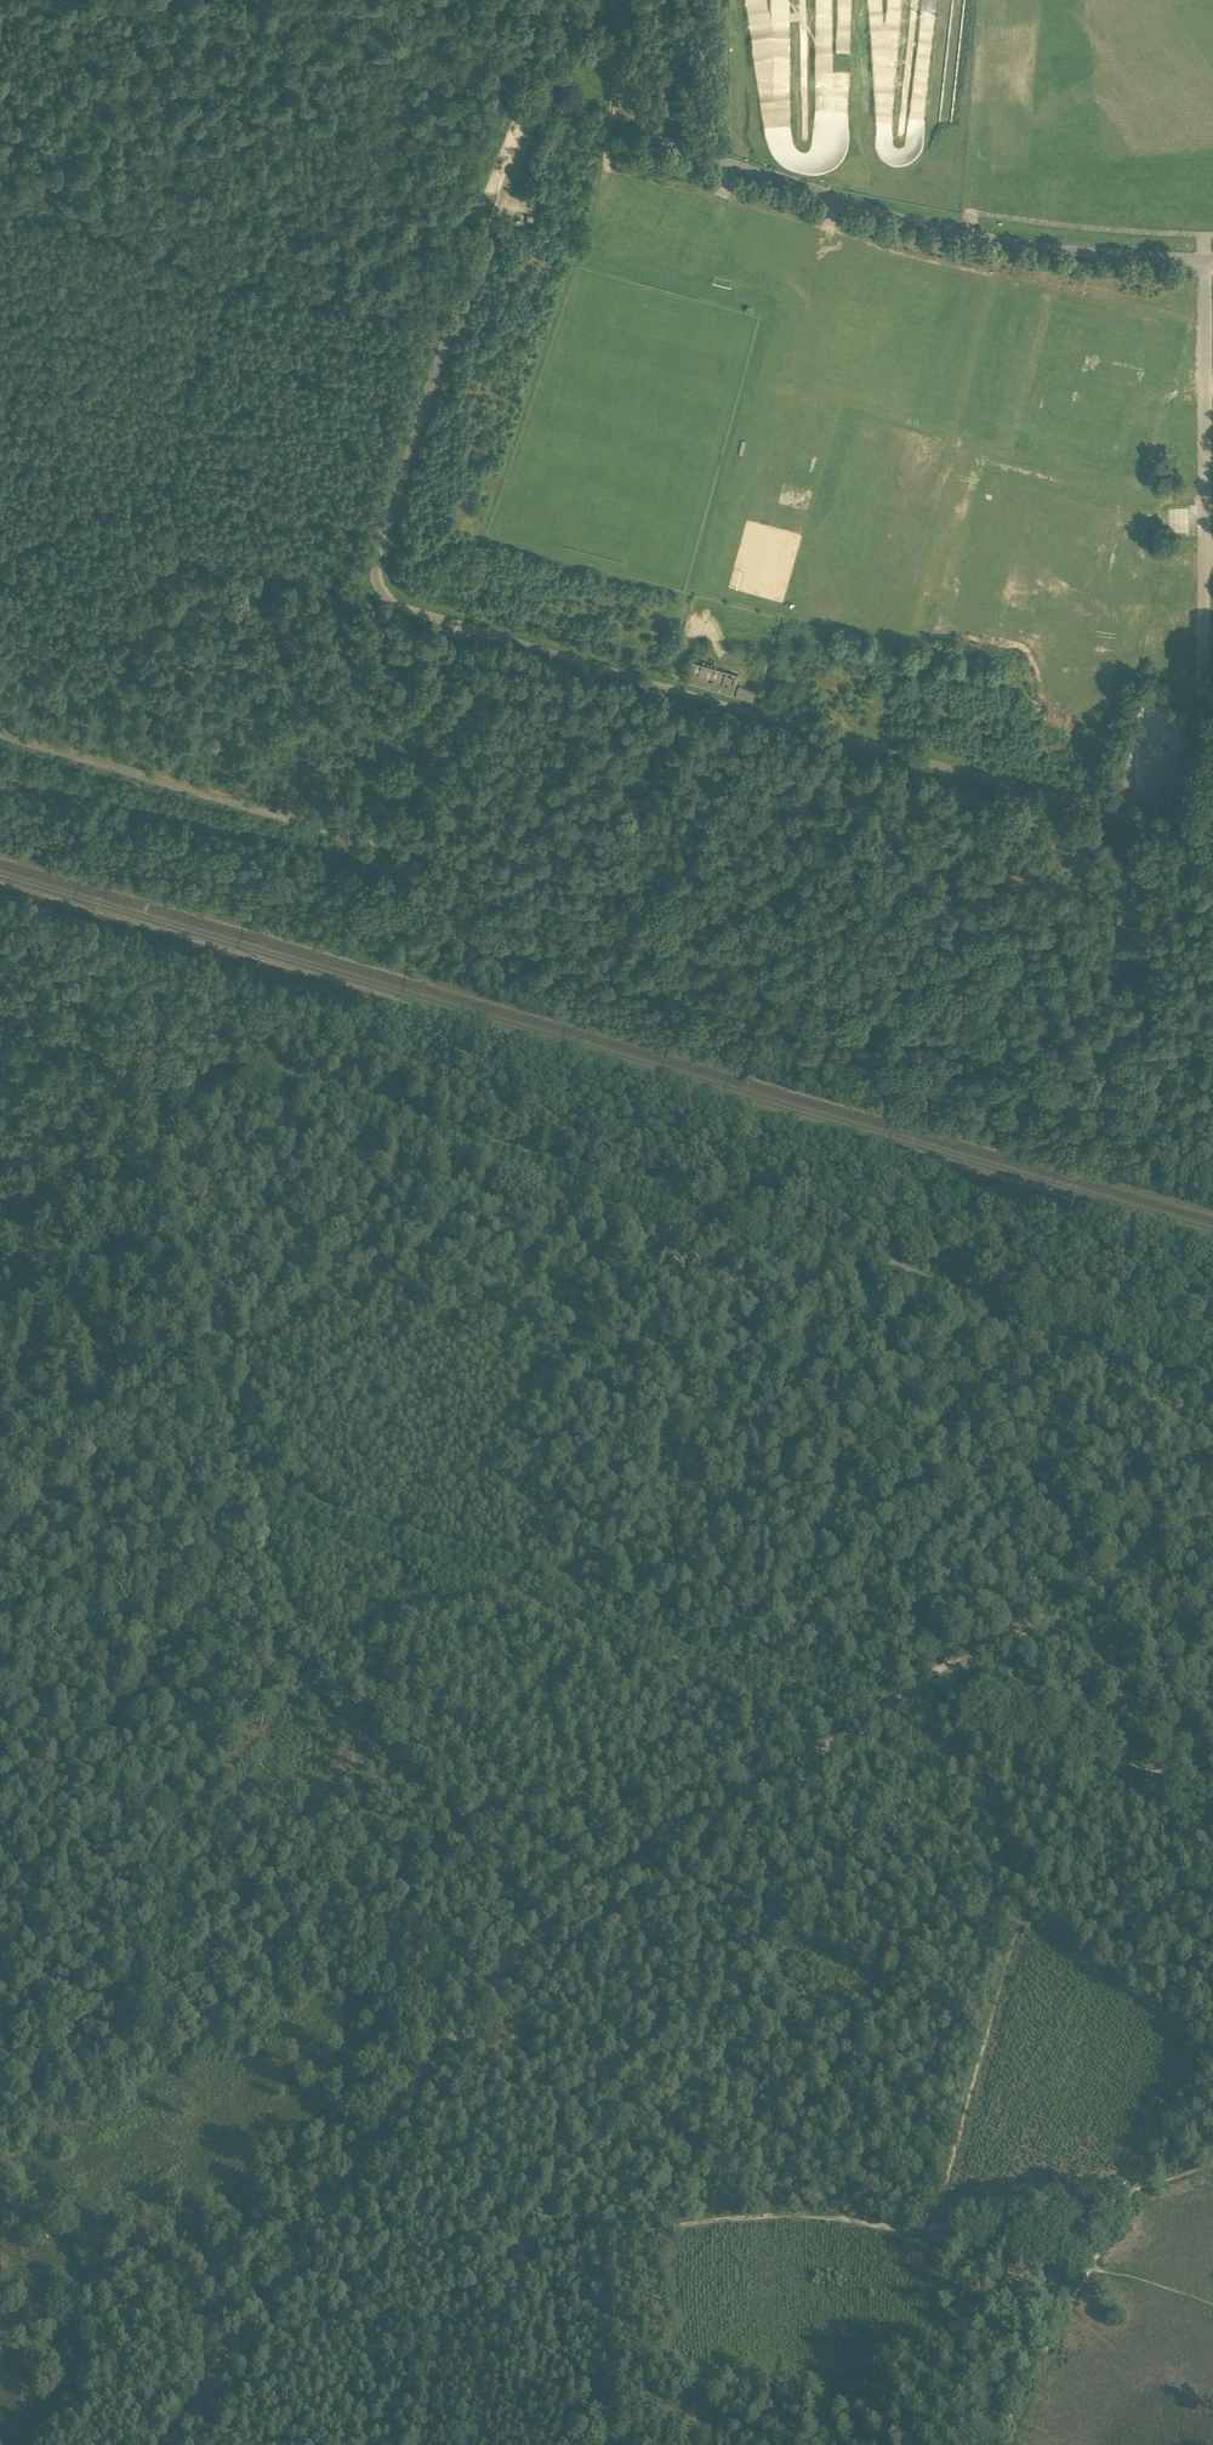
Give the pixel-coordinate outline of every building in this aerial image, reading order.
[(1188,508),(1170,508),(1170,532),(1189,532),(1188,508)] [(688,681),(733,694),(738,675),(693,662),(688,681)] [(738,686),(736,695),(755,700),(757,691),(738,686)] [(1128,902),(1135,904),(1140,888),(1133,886),(1128,902)]
